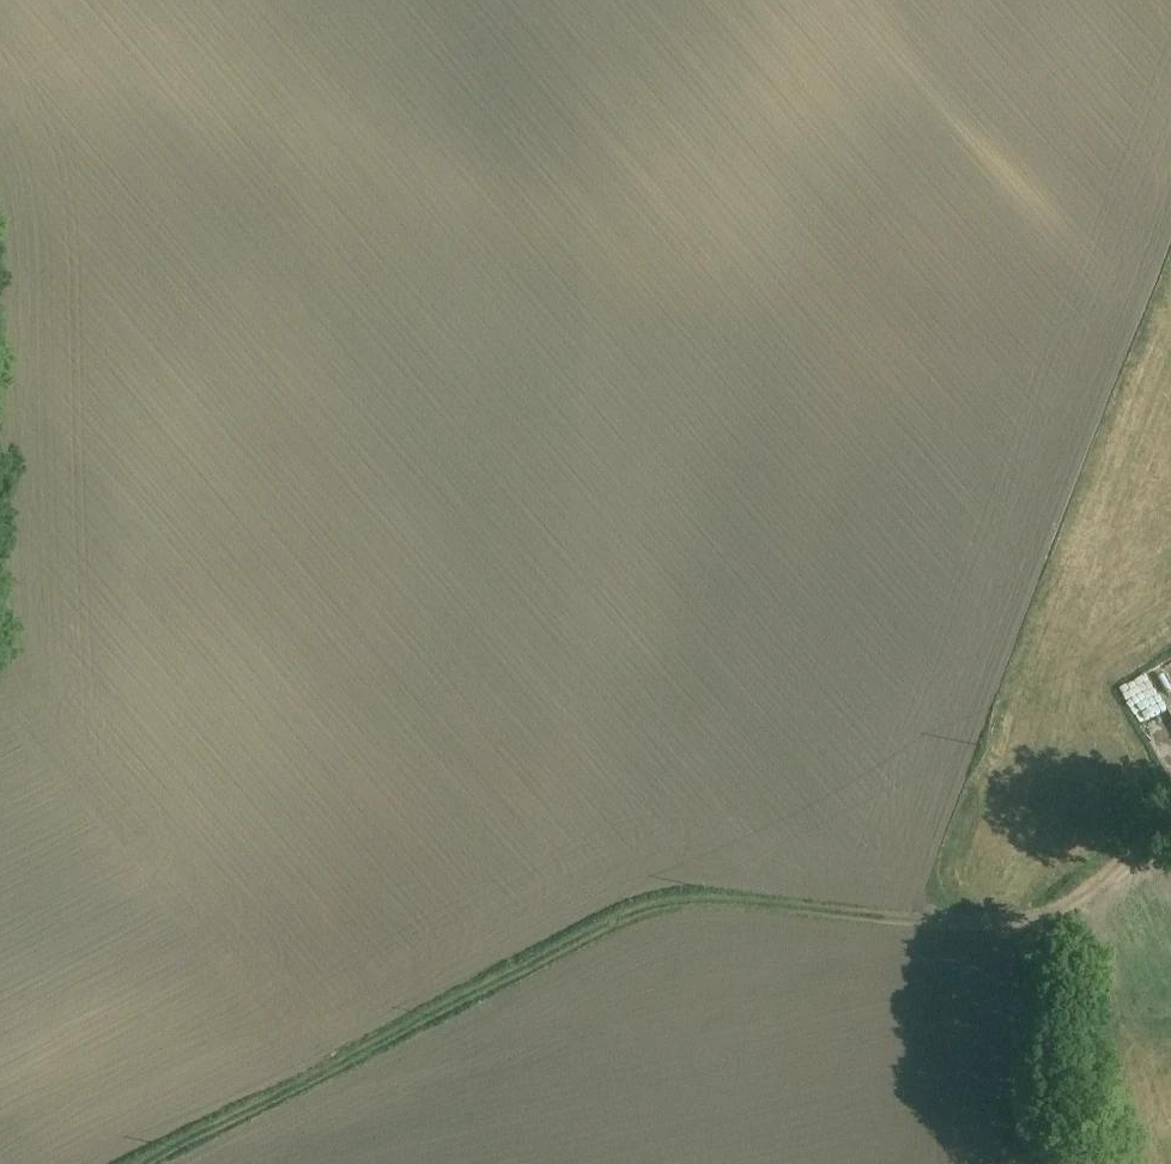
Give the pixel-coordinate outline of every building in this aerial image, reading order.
[(1141,724),(1170,709),(1151,673),(1123,688),(1141,724)]
